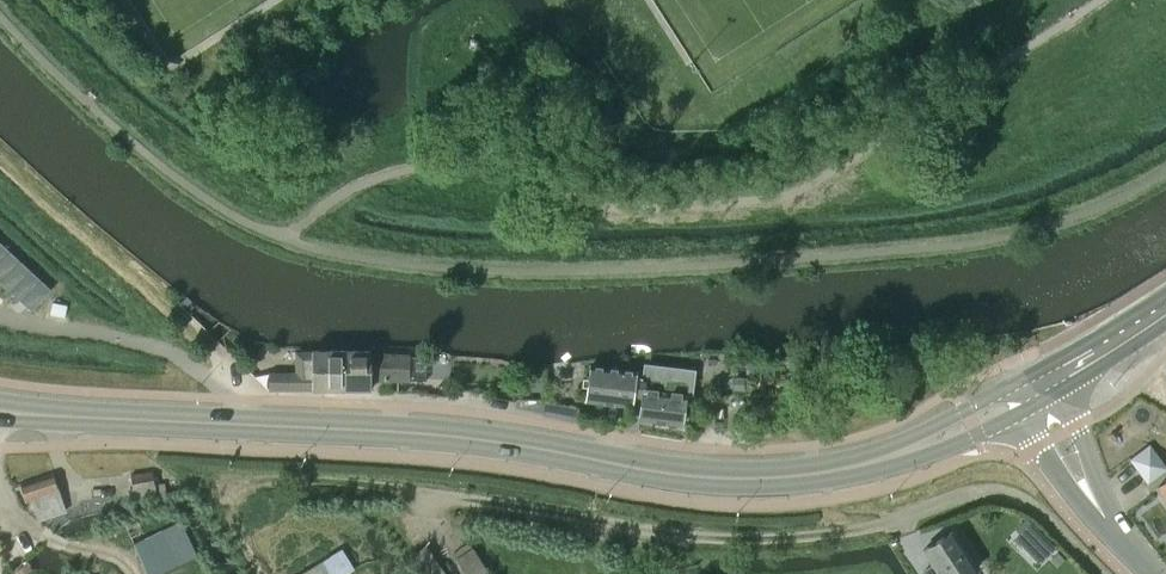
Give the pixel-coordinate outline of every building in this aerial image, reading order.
[(12,293),(26,306),(31,311),(51,289),(0,242),(0,282),(12,293)] [(301,352),(301,374),(269,374),(268,390),(342,390),(342,352),(301,352)] [(342,352),(342,390),(370,390),(370,381),(408,381),(409,355),(370,355),(370,352),(342,352)] [(637,391),(639,378),(634,378),(634,371),(589,366),(585,400),(630,405),(632,390),(637,391)] [(639,378),(637,391),(642,392),(639,419),(657,421),(681,424),(687,374),(645,369),(644,379),(639,378)] [(535,398),(533,411),(542,413),(544,399),(535,398)] [(1132,461),(1147,482),(1165,468),(1165,467),(1150,444),(1130,458),(1132,461)] [(135,499),(156,496),(152,471),(130,474),(135,499)] [(39,520),(67,510),(53,472),(20,483),(28,506),(33,504),(39,520)] [(1158,486),(1164,495),(1165,498),(1165,480),(1158,486)] [(124,524),(147,573),(162,573),(179,566),(197,558),(180,520),(162,529),(145,537),(137,518),(124,524)] [(953,530),(922,549),(932,565),(921,572),(922,573),(968,573),(977,567),(953,530)] [(426,545),(407,557),(418,573),(446,573),(426,545)] [(354,568),(341,548),(298,573),(344,573),(354,568)] [(472,548),(455,559),(465,573),(488,573),(472,548)]
